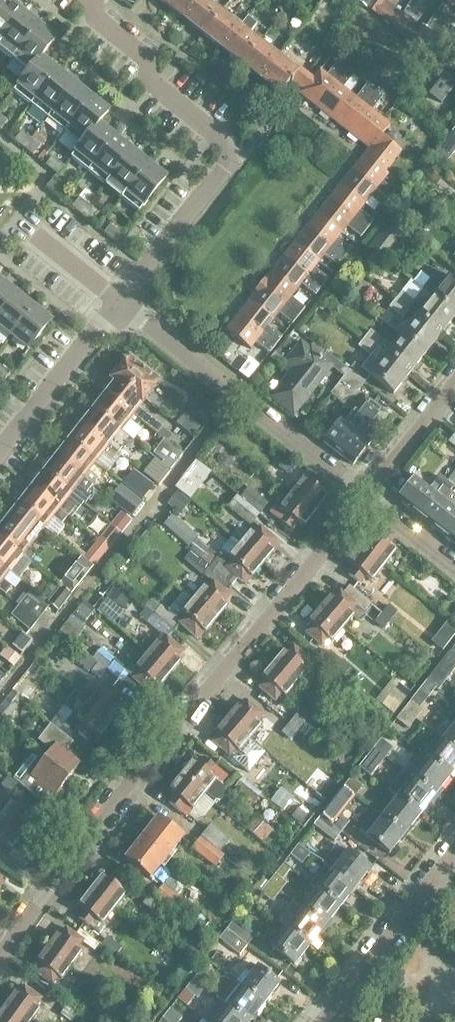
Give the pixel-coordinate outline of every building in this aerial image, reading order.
[(199,0),(167,0),(163,5),(183,20),(199,0)] [(183,20),(201,35),(218,13),(208,5),(212,0),(199,0),(183,20)] [(211,2),(220,8),(226,0),(213,0),(211,2)] [(381,2),(378,0),(370,0),(365,7),(374,13),(381,2)] [(20,15),(2,2),(0,5),(0,40),(20,15)] [(341,8),(323,8),(323,27),(341,26),(341,8)] [(415,31),(408,26),(413,19),(403,12),(399,17),(391,26),(409,39),(405,45),(414,51),(430,28),(421,22),(416,29),(415,31)] [(228,21),(218,13),(201,35),(220,50),(237,28),(241,24),(232,17),(228,21)] [(26,43),(37,29),(20,15),(0,40),(0,55),(10,63),(26,43)] [(239,65),(256,43),(246,35),(254,24),(246,17),(241,24),(237,28),(220,50),(239,65)] [(434,46),(444,53),(454,39),(454,33),(448,27),(434,46)] [(39,61),(49,49),(54,42),(37,29),(26,43),(10,63),(25,74),(26,75),(38,60),(39,61)] [(266,51),(256,43),(239,65),(258,80),(279,54),(270,47),(266,51)] [(295,74),(285,66),(288,61),(279,54),(258,80),(278,96),(289,81),(296,87),(306,75),(299,69),(295,74)] [(56,74),(39,61),(38,60),(26,75),(25,74),(12,90),(31,105),(56,74)] [(315,106),(344,69),(336,62),(325,76),(319,72),(312,80),(306,75),(296,87),(303,92),(300,95),(315,106)] [(344,69),(315,106),(329,117),(347,94),(341,89),(352,75),(344,69)] [(48,119),(73,87),(56,74),(31,105),(48,119)] [(439,104),(454,86),(443,77),(428,95),(439,104)] [(355,100),(347,94),(329,117),(342,128),(372,91),(365,86),(355,100)] [(65,132),(90,101),(73,87),(48,119),(65,132)] [(372,91),(342,128),(356,139),(375,116),(370,112),(381,98),(372,91)] [(65,132),(79,144),(81,145),(96,126),(97,127),(107,114),(90,101),(65,132)] [(384,173),(388,168),(400,153),(380,137),(388,126),(375,116),(356,139),(370,150),(365,158),(384,173)] [(81,145),(79,144),(67,159),(87,174),(114,140),(97,127),(96,126),(81,145)] [(24,148),(32,139),(23,132),(16,141),(24,148)] [(32,139),(24,148),(34,156),(41,147),(32,139)] [(114,140),(87,174),(104,188),(131,154),(114,140)] [(425,152),(414,164),(419,168),(429,156),(425,152)] [(131,154),(104,188),(121,201),(148,167),(131,154)] [(51,156),(44,164),(56,173),(62,165),(51,156)] [(363,157),(352,172),(389,201),(395,193),(381,183),(387,176),(384,173),(365,158),(363,157)] [(429,159),(418,172),(434,185),(445,173),(429,159)] [(148,167),(121,201),(138,214),(165,180),(148,167)] [(389,201),(352,172),(340,187),(364,205),(369,198),(383,209),(389,201)] [(451,186),(454,181),(446,174),(443,179),(451,186)] [(63,188),(52,178),(45,187),(57,196),(63,188)] [(340,187),(329,201),(366,230),(372,222),(359,212),(364,205),(340,187)] [(82,215),(89,206),(80,199),(73,208),(82,215)] [(329,201),(318,215),(341,234),(346,227),(360,238),(366,230),(329,201)] [(89,206),(82,215),(91,223),(99,214),(89,206)] [(391,207),(384,217),(409,236),(417,226),(391,207)] [(318,215),(306,230),(343,259),(349,251),(336,240),(341,234),(318,215)] [(112,226),(105,234),(117,243),(123,235),(112,226)] [(306,230),(295,244),(318,263),(324,256),(337,266),(343,259),(306,230)] [(318,263),(295,244),(284,259),(321,288),(327,280),(313,269),(318,263)] [(321,288),(284,259),(272,273),(296,291),(300,285),(314,296),(321,288)] [(402,275),(410,281),(414,275),(406,269),(402,275)] [(451,281),(437,270),(427,283),(415,273),(414,275),(410,281),(421,290),(454,317),(454,316),(454,284),(451,281)] [(272,273),(261,287),(297,316),(304,309),(290,298),(296,291),(272,273)] [(16,296),(0,283),(0,315),(16,296)] [(261,287),(260,288),(249,301),(273,320),(278,314),(291,324),(297,316),(261,287)] [(439,336),(454,317),(421,290),(412,302),(413,304),(421,311),(415,317),(439,336)] [(407,311),(413,304),(412,302),(400,293),(395,300),(407,311)] [(0,315),(0,329),(11,337),(33,309),(16,296),(0,315)] [(401,319),(407,311),(395,300),(388,309),(401,319)] [(273,320),(249,301),(238,316),(275,345),(281,338),(267,327),(273,320)] [(33,309),(11,337),(28,351),(50,323),(33,309)] [(275,345),(238,316),(226,331),(249,349),(255,342),(268,353),(275,345)] [(415,317),(400,336),(424,355),(439,336),(415,317)] [(364,339),(408,374),(424,355),(400,336),(391,348),(370,332),(364,339)] [(392,395),(408,374),(364,339),(357,347),(370,357),(360,369),(354,364),(349,370),(364,382),(369,376),(392,395)] [(326,353),(312,342),(306,349),(300,344),(286,362),(295,370),(296,369),(315,384),(329,366),(333,369),(338,363),(326,353)] [(115,375),(145,399),(158,384),(127,359),(115,375)] [(333,369),(343,377),(348,371),(338,363),(333,369)] [(3,381),(9,373),(0,365),(0,379),(3,381)] [(295,370),(274,396),(293,412),(315,384),(296,369),(295,370)] [(348,371),(343,377),(341,379),(330,394),(351,411),(342,423),(339,420),(322,442),(352,465),(369,443),(366,441),(386,415),(357,391),(364,382),(349,370),(348,371)] [(141,422),(158,435),(163,429),(138,409),(145,399),(115,375),(113,378),(116,380),(105,394),(131,414),(141,422)] [(135,429),(141,422),(131,414),(105,394),(93,409),(121,431),(133,441),(140,433),(135,429)] [(108,447),(121,431),(93,409),(80,425),(108,447)] [(174,422),(192,436),(199,426),(181,413),(174,422)] [(108,447),(80,425),(68,441),(107,472),(113,464),(111,463),(117,455),(108,447)] [(454,451),(454,436),(454,435),(446,444),(454,451)] [(168,466),(179,452),(163,440),(152,454),(158,458),(168,466)] [(95,487),(107,472),(68,441),(56,456),(92,485),(95,487)] [(86,492),(92,485),(56,456),(43,472),(71,494),(78,486),(86,492)] [(168,466),(158,458),(148,471),(158,478),(168,466)] [(278,468),(287,475),(294,466),(285,459),(278,468)] [(207,471),(192,460),(173,484),(188,495),(207,471)] [(453,472),(454,470),(454,468),(449,464),(428,491),(413,479),(396,500),(418,517),(453,473),(453,472)] [(120,482),(141,498),(152,484),(131,468),(120,482)] [(65,502),(71,494),(43,472),(31,488),(67,517),(73,508),(65,502)] [(308,472),(302,479),(290,495),(314,514),(327,498),(320,492),(325,485),(308,472)] [(454,483),(454,476),(453,473),(418,517),(439,534),(454,514),(454,498),(448,492),(454,483)] [(208,487),(223,499),(231,490),(216,477),(208,487)] [(237,497),(257,514),(266,503),(246,486),(237,497)] [(117,487),(108,498),(129,514),(137,503),(117,487)] [(52,536),(61,524),(67,517),(31,488),(18,504),(45,526),(44,529),(52,536)] [(188,503),(175,492),(165,503),(177,514),(188,503)] [(257,514),(237,497),(234,495),(226,505),(248,524),(257,514)] [(314,514),(290,495),(278,511),(274,508),(269,515),(290,531),(295,524),(302,530),(314,514)] [(22,557),(29,562),(35,554),(28,548),(44,529),(45,526),(18,504),(0,527),(0,540),(22,557)] [(109,524),(118,531),(129,518),(119,510),(109,524)] [(187,546),(195,536),(170,514),(161,524),(187,546)] [(439,534),(454,546),(454,514),(439,534)] [(96,539),(106,547),(118,531),(109,524),(96,539)] [(238,545),(261,565),(272,552),(269,549),(274,542),(258,528),(253,535),(249,532),(238,545)] [(388,545),(393,538),(384,531),(378,538),(371,532),(358,548),(382,567),(395,551),(388,545)] [(185,548),(191,553),(206,566),(215,556),(194,538),(185,548)] [(91,566),(106,547),(96,539),(81,558),(91,566)] [(22,557),(0,540),(0,566),(9,573),(18,580),(31,564),(29,562),(22,557)] [(243,585),(249,579),(261,565),(238,545),(231,540),(219,553),(221,554),(209,568),(231,587),(237,580),(243,585)] [(369,592),(375,586),(370,582),(382,567),(358,548),(346,564),(354,570),(349,576),(369,592)] [(199,575),(206,566),(191,553),(183,561),(199,575)] [(125,554),(114,567),(122,574),(133,561),(125,554)] [(58,585),(68,594),(91,566),(81,558),(79,557),(72,565),(77,570),(68,581),(62,577),(57,584),(58,585)] [(9,573),(0,566),(0,591),(6,596),(12,588),(3,580),(9,573)] [(87,597),(95,603),(108,587),(101,581),(87,597)] [(202,588),(191,601),(214,621),(225,607),(222,604),(228,597),(212,584),(206,591),(202,588)] [(56,609),(68,594),(58,585),(46,601),(48,603),(56,609)] [(370,605),(367,602),(349,587),(342,595),(338,593),(333,599),(329,596),(317,610),(341,630),(351,618),(356,622),(363,613),(370,605)] [(16,604),(37,620),(44,611),(43,610),(48,603),(46,601),(29,589),(16,604)] [(214,621),(191,601),(181,593),(165,612),(150,599),(143,607),(151,615),(171,631),(177,624),(193,638),(199,631),(203,634),(214,621)] [(374,594),(367,602),(376,610),(383,601),(374,594)] [(29,630),(37,620),(16,604),(8,614),(11,616),(10,616),(29,630)] [(381,613),(390,620),(397,612),(392,608),(388,604),(381,613)] [(144,623),(151,615),(143,607),(136,615),(144,623)] [(341,630),(317,610),(306,624),(310,627),(304,633),(321,647),(326,641),(330,644),(341,630)] [(382,630),(390,620),(381,613),(373,622),(382,630)] [(82,625),(69,615),(58,630),(71,640),(82,625)] [(20,653),(31,640),(20,631),(9,644),(20,653)] [(155,643),(144,657),(167,676),(178,663),(175,660),(180,653),(164,640),(159,646),(155,643)] [(19,656),(5,645),(0,651),(0,656),(12,665),(19,656)] [(283,651),(271,665),(295,685),(307,671),(303,668),(309,662),(292,648),(286,655),(283,651)] [(96,664),(105,671),(120,683),(126,676),(130,679),(130,680),(147,694),(152,687),(156,690),(167,676),(144,657),(133,670),(128,666),(125,670),(100,649),(90,660),(96,664)] [(319,656),(333,669),(340,661),(329,652),(322,652),(319,656)] [(444,682),(454,668),(454,658),(448,653),(433,673),(444,682)] [(333,669),(342,676),(349,667),(341,660),(340,661),(333,669)] [(352,663),(349,667),(342,676),(350,683),(361,670),(352,663)] [(98,680),(105,671),(96,664),(89,673),(98,680)] [(295,685),(271,665),(260,678),(264,682),(258,688),(274,702),(280,696),(284,699),(295,685)] [(342,676),(333,669),(326,678),(335,685),(342,676)] [(437,691),(444,682),(433,673),(426,682),(437,691)] [(373,701),(392,715),(410,691),(391,677),(373,701)] [(97,690),(85,706),(110,725),(122,709),(115,704),(120,697),(110,689),(105,696),(97,690)] [(0,703),(0,725),(20,700),(9,692),(0,703)] [(403,711),(414,720),(422,710),(410,701),(403,711)] [(272,724),(246,702),(240,709),(236,706),(225,720),(249,740),(260,726),(267,731),(272,724)] [(110,725),(85,706),(73,721),(60,711),(48,726),(68,742),(75,734),(85,742),(90,735),(97,741),(110,725)] [(407,729),(414,720),(403,711),(395,720),(407,729)] [(287,724),(296,732),(304,723),(295,716),(287,724)] [(234,762),(239,755),(237,754),(249,740),(225,720),(213,734),(217,737),(211,743),(228,757),(234,762)] [(289,741),(296,732),(287,724),(280,733),(289,741)] [(74,757),(64,749),(69,743),(68,742),(48,726),(36,742),(49,752),(41,762),(65,781),(78,766),(71,761),(74,757)] [(454,751),(454,726),(442,742),(454,751)] [(373,749),(384,758),(392,749),(380,740),(373,749)] [(454,770),(454,751),(442,742),(427,761),(449,778),(454,770)] [(377,768),(384,758),(373,749),(365,759),(377,768)] [(65,781),(41,762),(32,755),(11,781),(39,804),(48,793),(53,797),(65,781)] [(406,775),(412,780),(434,797),(449,778),(427,761),(421,756),(406,775)] [(224,776),(203,759),(198,766),(191,761),(179,776),(203,795),(204,794),(214,802),(214,801),(219,801),(224,795),(223,790),(224,789),(217,784),(224,776)] [(256,775),(248,785),(257,792),(265,782),(256,775)] [(185,818),(190,811),(203,795),(179,776),(166,792),(173,797),(168,804),(178,812),(185,818)] [(351,777),(343,787),(354,796),(362,785),(351,777)] [(398,799),(419,815),(434,797),(412,780),(398,799)] [(404,835),(419,815),(398,799),(382,818),(404,835)] [(21,837),(33,822),(26,817),(32,810),(21,802),(16,809),(9,803),(0,814),(0,821),(21,837)] [(320,816),(341,832),(348,823),(327,807),(320,816)] [(388,855),(404,835),(382,818),(375,812),(359,832),(388,855)] [(332,843),(341,832),(320,816),(311,827),(332,843)] [(140,839),(169,861),(175,853),(171,851),(182,837),(157,818),(140,839)] [(246,830),(273,852),(281,842),(254,820),(246,830)] [(0,821),(0,850),(2,847),(9,853),(21,837),(0,821)] [(210,827),(200,840),(218,855),(228,842),(210,827)] [(163,869),(169,861),(140,839),(124,860),(149,880),(159,866),(163,869)] [(218,855),(200,840),(199,840),(191,851),(214,870),(223,858),(218,855)] [(288,856),(299,864),(307,854),(296,845),(288,856)] [(347,852),(332,872),(353,889),(369,869),(347,852)] [(332,872),(317,892),(338,909),(353,889),(332,872)] [(118,890),(123,883),(113,874),(107,881),(101,876),(89,891),(113,910),(125,895),(118,890)] [(267,884),(279,893),(286,884),(274,876),(267,884)] [(256,892),(259,894),(267,884),(260,879),(245,898),(249,901),(256,892)] [(271,904),(279,893),(267,884),(259,894),(271,904)] [(163,885),(155,896),(171,908),(179,898),(163,885)] [(117,956),(123,948),(115,941),(118,938),(101,925),(113,910),(89,891),(77,906),(83,912),(78,919),(83,923),(78,929),(99,945),(106,950),(100,958),(109,965),(116,956),(117,956)] [(317,892),(302,911),(323,928),(338,909),(317,892)] [(142,905),(151,912),(159,902),(150,894),(142,905)] [(323,928),(302,911),(301,911),(291,904),(284,913),(294,921),(287,930),(308,947),(323,928)] [(226,929),(247,946),(253,938),(232,922),(226,929)] [(99,945),(78,929),(74,936),(65,930),(60,937),(56,934),(45,949),(70,967),(81,952),(77,950),(81,943),(94,952),(99,945)] [(238,958),(247,946),(226,929),(217,941),(238,958)] [(308,947),(287,930),(271,950),(293,967),(308,947)] [(70,967),(45,949),(35,964),(39,967),(34,974),(50,986),(56,979),(60,981),(70,967)] [(235,984),(263,1006),(278,986),(256,969),(251,965),(235,984)] [(191,982),(202,991),(210,981),(198,973),(191,982)] [(195,1000),(202,991),(191,982),(183,991),(195,1000)] [(245,1021),(250,1021),(263,1006),(235,984),(234,983),(219,1002),(245,1021)] [(3,1008),(22,1021),(30,1021),(38,1011),(34,1008),(39,1001),(23,990),(18,996),(13,993),(3,1008)] [(66,1006),(77,1014),(83,1005),(73,998),(66,1006)] [(219,1002),(204,1021),(205,1021),(245,1021),(219,1002)] [(77,1014),(66,1006),(60,1015),(69,1021),(71,1021),(77,1014)] [(3,1008),(0,1012),(0,1021),(22,1021),(3,1008)] [(166,1021),(178,1021),(182,1017),(170,1009),(162,1019),(166,1021)]
